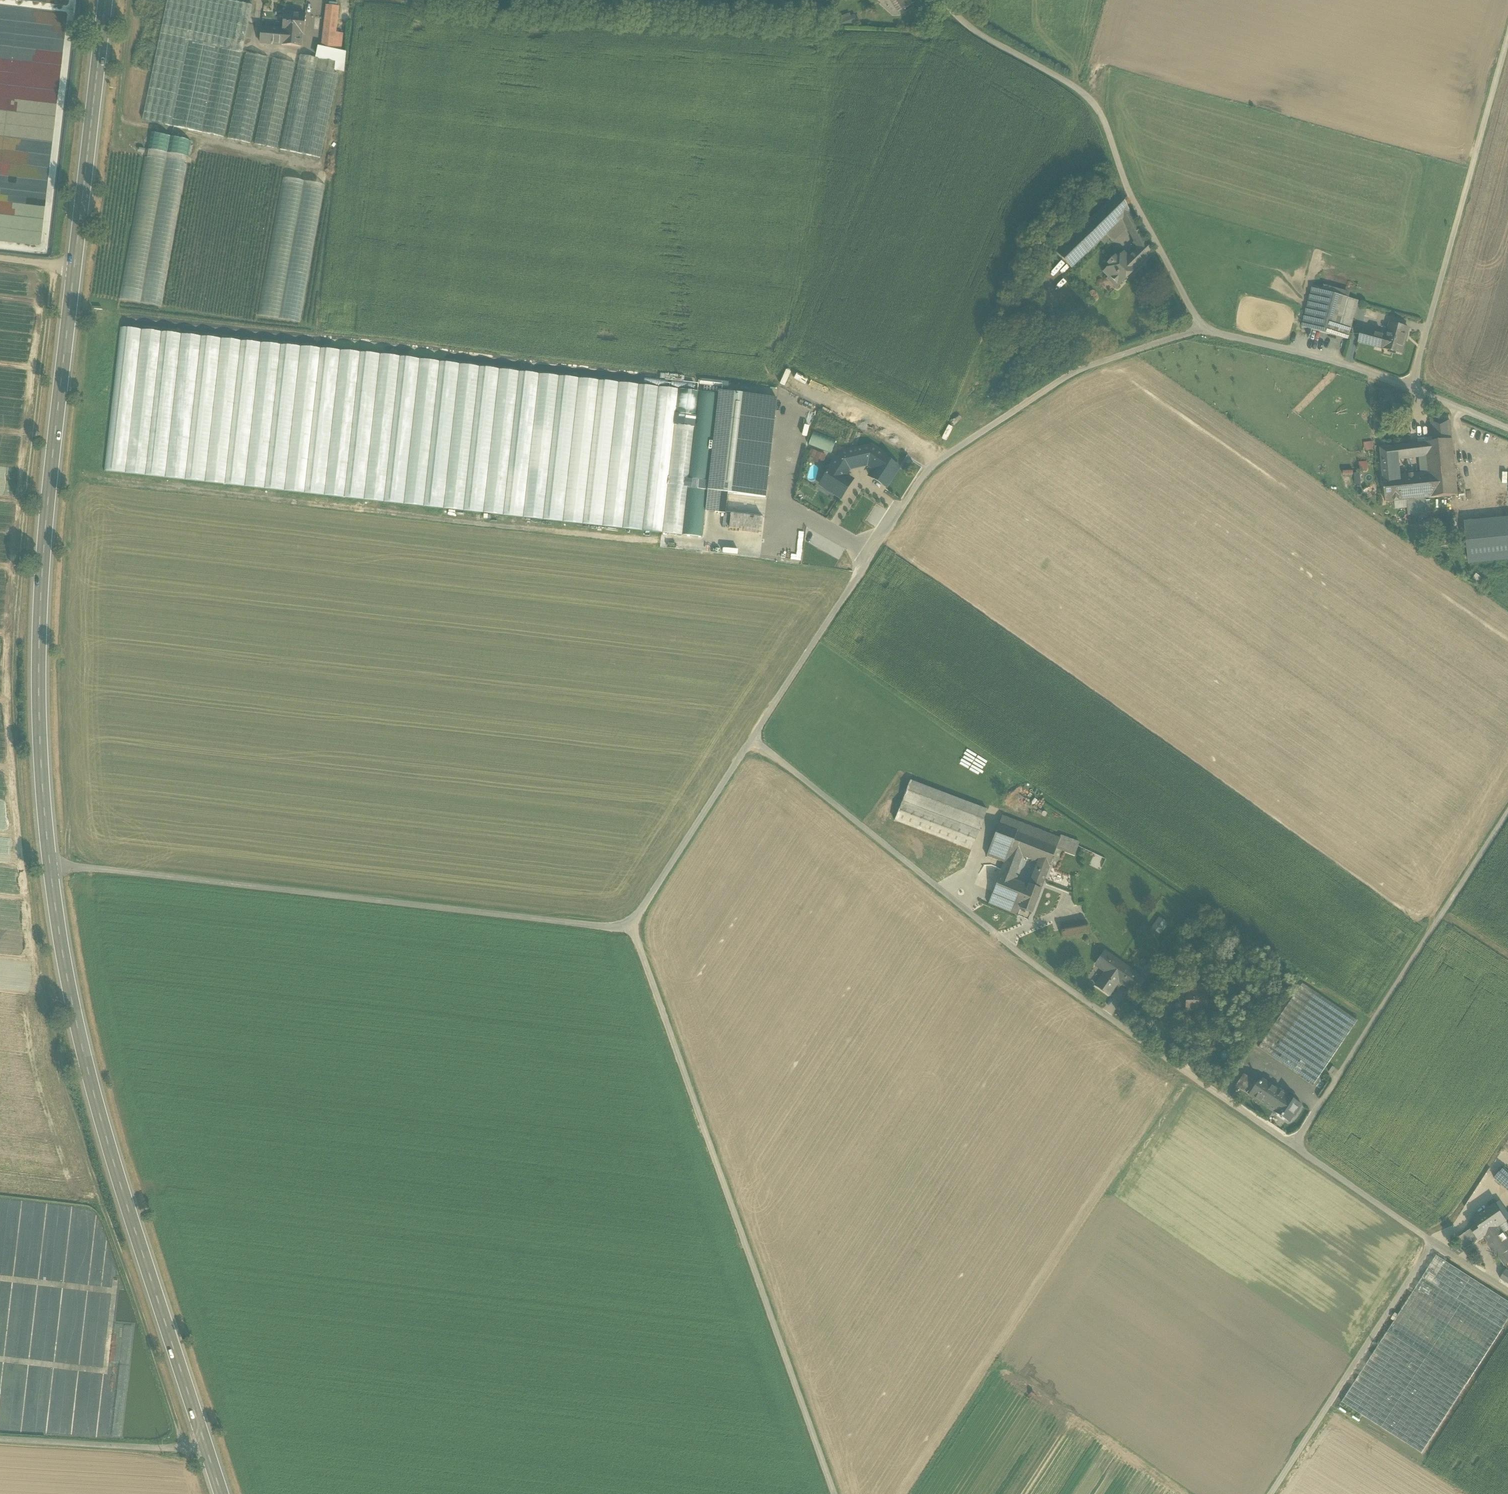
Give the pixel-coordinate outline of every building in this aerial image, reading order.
[(170,127),(189,40),(220,47),(242,52),(252,5),(230,0),(167,0),(141,121),(170,127)] [(898,12),(903,9),(904,10),(918,1),(918,0),(890,0),(898,12)] [(339,8),(325,6),(322,32),(336,33),(339,8)] [(841,23),(855,21),(853,13),(840,15),(841,23)] [(305,16),(284,14),(283,30),(262,28),(260,43),(300,47),(301,41),(299,38),(294,38),(295,33),(303,34),(305,16)] [(336,33),(322,32),(320,52),(340,54),(343,34),(336,33)] [(201,133),(220,47),(189,40),(170,127),(201,133)] [(224,138),(242,52),(220,47),(201,133),(224,138)] [(268,57),(245,52),(226,139),(249,144),(268,57)] [(319,58),(300,54),(298,64),(317,68),(316,70),(318,70),(318,66),(317,66),(319,58)] [(295,63),(272,58),(254,145),(276,150),(295,63)] [(317,68),(298,64),(288,110),(307,114),(316,70),(317,68)] [(318,70),(316,70),(307,114),(298,154),(321,159),(339,75),(318,70)] [(307,114),(288,110),(279,150),(298,154),(307,114)] [(145,147),(118,300),(161,307),(188,155),(145,147)] [(283,177),(257,315),(299,323),(325,185),(283,177)] [(1137,227),(1119,192),(1056,253),(1071,269),(1100,240),(1122,219),(1129,232),(1137,227)] [(1110,250),(1129,232),(1122,219),(1100,240),(1110,250)] [(1151,254),(1141,234),(1132,239),(1144,261),(1151,254)] [(1105,276),(1106,279),(1109,283),(1112,280),(1106,274),(1111,270),(1113,273),(1119,267),(1116,264),(1125,255),(1131,261),(1134,259),(1129,254),(1127,256),(1121,251),(1115,257),(1113,255),(1105,263),(1107,265),(1101,271),(1105,276)] [(1125,255),(1116,264),(1119,267),(1113,273),(1111,270),(1106,274),(1112,280),(1109,283),(1103,289),(1109,295),(1137,268),(1131,261),(1125,255)] [(1142,263),(1136,257),(1134,259),(1131,261),(1137,268),(1142,263)] [(1318,311),(1323,292),(1311,289),(1306,308),(1318,311)] [(1348,299),(1323,292),(1318,311),(1342,318),(1348,299)] [(1348,299),(1342,318),(1352,321),(1357,301),(1348,299)] [(1318,311),(1306,308),(1301,327),(1313,330),(1318,311)] [(1342,318),(1318,311),(1313,330),(1337,337),(1342,318)] [(1342,318),(1337,337),(1347,340),(1352,321),(1342,318)] [(1408,329),(1391,324),(1387,336),(1384,350),(1401,355),(1408,329)] [(718,395),(120,328),(104,471),(702,538),(705,512),(718,395)] [(1387,336),(1362,329),(1358,343),(1384,350),(1387,336)] [(758,397),(719,392),(718,395),(705,512),(725,514),(728,494),(765,498),(767,478),(750,476),(758,397)] [(1450,422),(1430,421),(1432,443),(1452,441),(1450,422)] [(806,444),(829,454),(835,441),(811,431),(806,444)] [(1458,496),(1452,441),(1432,443),(1425,444),(1426,457),(1428,467),(1428,474),(1431,499),(1458,496)] [(1410,446),(1380,451),(1381,463),(1393,461),(1412,459),(1410,446)] [(884,455),(871,447),(862,449),(865,464),(868,464),(875,468),(869,477),(886,488),(899,468),(882,458),(884,455)] [(805,459),(822,465),(826,455),(809,448),(805,459)] [(862,449),(847,452),(851,467),(865,464),(862,449)] [(847,452),(838,454),(830,467),(831,468),(822,482),(834,490),(832,493),(841,499),(852,481),(844,475),(848,468),(851,467),(847,452)] [(1426,457),(1420,458),(1418,458),(1420,467),(1428,467),(1426,457)] [(1393,461),(1381,463),(1383,479),(1395,477),(1393,461)] [(1428,467),(1420,467),(1420,475),(1428,474),(1428,467)] [(1420,475),(1399,477),(1402,502),(1407,502),(1408,516),(1421,515),(1420,500),(1428,499),(1431,499),(1428,474),(1420,475)] [(1395,477),(1383,479),(1385,504),(1402,502),(1399,477),(1395,477)] [(1428,499),(1420,500),(1421,515),(1430,514),(1428,499)] [(1466,523),(1470,562),(1507,559),(1507,519),(1466,523)] [(978,807),(910,781),(902,800),(960,823),(970,827),(978,807)] [(960,823),(902,800),(894,820),(952,842),(960,823)] [(978,807),(970,827),(980,830),(987,811),(978,807)] [(1019,824),(1002,817),(998,825),(1016,832),(1019,824)] [(970,827),(960,823),(952,842),(972,850),(980,830),(970,827)] [(1060,840),(1019,824),(1016,832),(1056,848),(1060,840)] [(1016,832),(998,825),(991,845),(1021,857),(1037,863),(1049,867),(1056,848),(1016,832)] [(1078,847),(1060,840),(1056,848),(1074,855),(1078,847)] [(1021,857),(991,845),(986,857),(1016,869),(1021,857)] [(1037,863),(1028,886),(1040,890),(1049,867),(1037,863)] [(1027,887),(999,876),(991,895),(1020,906),(1027,887)] [(1040,890),(1028,886),(1028,887),(1027,887),(1020,906),(1021,907),(1020,909),(1030,914),(1040,890)] [(1020,906),(991,895),(988,905),(1017,916),(1020,909),(1021,907),(1020,906)] [(1030,914),(1020,909),(1017,916),(1028,921),(1030,914)] [(1151,930),(1160,935),(1167,921),(1157,917),(1151,930)] [(1085,921),(1060,926),(1063,937),(1087,933),(1085,921)] [(1130,971),(1104,953),(1096,965),(1106,972),(1096,986),(1108,995),(1118,981),(1123,985),(1126,980),(1125,979),(1130,971)] [(1178,959),(1170,958),(1169,981),(1177,981),(1178,959)] [(1139,977),(1130,971),(1125,979),(1126,980),(1123,985),(1130,990),(1139,977)] [(1149,975),(1143,971),(1139,977),(1145,981),(1149,975)] [(1139,977),(1130,990),(1136,993),(1145,981),(1139,977)] [(1193,983),(1187,988),(1187,994),(1200,994),(1200,983),(1193,983)] [(1356,1021),(1301,984),(1259,1048),(1264,1052),(1274,1058),(1314,1085),(1356,1021)] [(1178,1001),(1178,991),(1170,991),(1171,1001),(1178,1001)] [(1219,994),(1206,994),(1206,1002),(1219,1002),(1219,994)] [(1219,1002),(1206,1002),(1206,1011),(1219,1011),(1219,1002)] [(1274,1058),(1264,1052),(1259,1059),(1269,1066),(1274,1058)] [(1254,1083),(1244,1076),(1237,1088),(1247,1094),(1254,1083)] [(1277,1091),(1262,1082),(1260,1086),(1252,1098),(1268,1109),(1275,1098),(1273,1097),(1277,1091)] [(1254,1083),(1247,1094),(1252,1098),(1260,1086),(1254,1083)] [(1285,1097),(1277,1091),(1273,1097),(1275,1098),(1268,1109),(1275,1113),(1274,1114),(1289,1123),(1296,1111),(1298,1113),(1302,1107),(1286,1097),(1285,1097)] [(1504,1168),(1494,1178),(1507,1191),(1507,1172),(1504,1168)] [(1477,1225),(1484,1236),(1498,1226),(1507,1220),(1507,1204),(1477,1225)] [(1477,1225),(1458,1239),(1465,1249),(1484,1236),(1477,1225)] [(1498,1226),(1484,1236),(1499,1257),(1505,1265),(1507,1263),(1507,1241),(1498,1226)] [(1501,1330),(1507,1320),(1507,1303),(1436,1256),(1421,1279),(1501,1330)] [(1501,1330),(1421,1279),(1387,1332),(1467,1384),(1501,1330)] [(1467,1384),(1387,1332),(1341,1401),(1422,1453),(1467,1384)] [(48,1425),(48,1432),(72,1431),(72,1424),(48,1425)]
